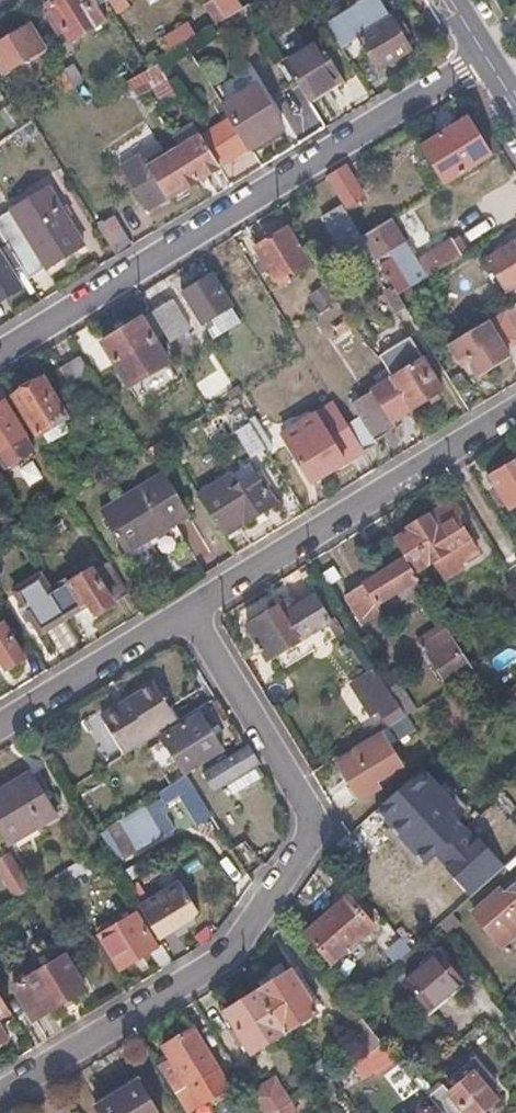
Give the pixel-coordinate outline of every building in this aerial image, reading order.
[(103,0),(57,0),(48,6),(69,41),(104,20),(95,5),(103,0)] [(227,17),(217,0),(210,0),(203,5),(215,24),(227,17)] [(273,12),(289,2),(288,0),(266,0),(273,12)] [(341,48),(359,37),(378,68),(409,49),(401,35),(408,31),(400,18),(393,22),(380,0),(361,0),(358,2),(360,4),(327,25),(341,48)] [(215,24),(211,27),(218,39),(240,26),(237,21),(254,11),(249,4),(227,17),(215,24)] [(160,38),(169,53),(196,36),(187,21),(160,38)] [(41,42),(30,24),(0,42),(0,68),(3,72),(23,60),(20,55),(41,42)] [(287,64),(309,100),(345,77),(324,42),(287,64)] [(151,63),(123,80),(134,99),(151,90),(163,107),(178,98),(155,60),(151,63)] [(77,87),(83,96),(93,90),(85,78),(82,80),(73,65),(66,69),(75,84),(77,87)] [(65,90),(75,84),(66,69),(56,75),(65,90)] [(200,133),(219,165),(282,126),(257,83),(223,104),(230,116),(200,133)] [(445,183),(491,155),(468,118),(422,146),(445,183)] [(179,146),(190,139),(184,130),(173,136),(179,146)] [(198,178),(219,165),(200,133),(190,139),(179,146),(198,178)] [(198,178),(179,146),(165,154),(158,143),(119,167),(145,210),(198,178)] [(337,197),(342,206),(363,194),(345,166),(325,178),(337,197)] [(7,242),(20,263),(28,277),(84,243),(48,185),(0,215),(0,231),(7,242)] [(358,232),(342,206),(337,197),(320,208),(339,243),(358,232)] [(113,216),(98,226),(116,254),(131,244),(113,216)] [(380,262),(400,294),(469,251),(457,232),(413,259),(388,219),(361,236),(378,264),(380,262)] [(291,269),(294,273),(309,265),(288,228),(255,247),(274,280),(291,269)] [(515,290),(515,239),(486,258),(506,292),(514,287),(515,290)] [(7,242),(0,246),(0,298),(21,285),(11,269),(20,263),(7,242)] [(211,275),(184,292),(213,338),(240,322),(211,275)] [(321,299),(332,293),(322,276),(311,282),(321,299)] [(152,311),(171,342),(189,330),(170,300),(152,311)] [(507,309),(515,324),(515,303),(507,309)] [(476,346),(463,354),(477,377),(511,357),(496,332),(511,323),(504,311),(468,333),(476,346)] [(143,318),(102,343),(128,386),(169,362),(143,318)] [(389,380),(409,407),(441,387),(408,333),(372,356),(389,380)] [(456,358),(463,354),(476,346),(468,333),(448,345),(456,358)] [(76,400),(98,387),(78,355),(57,368),(76,400)] [(43,377),(13,394),(37,435),(68,417),(43,377)] [(348,426),(363,451),(376,444),(373,440),(395,426),(391,419),(409,407),(389,380),(351,403),(360,418),(348,426)] [(0,405),(0,465),(3,470),(33,452),(4,402),(0,405)] [(348,426),(334,403),(282,434),(311,483),(363,451),(348,426)] [(251,456),(264,449),(236,404),(225,410),(237,429),(235,431),(251,456)] [(489,477),(510,512),(515,508),(515,460),(489,477)] [(99,513),(125,556),(189,517),(164,474),(99,513)] [(197,494),(222,534),(274,501),(257,475),(237,487),(229,474),(197,494)] [(404,558),(414,574),(470,540),(457,521),(463,517),(454,501),(445,507),(447,512),(433,520),(430,513),(405,529),(407,532),(394,541),(404,558)] [(414,574),(404,558),(343,597),(359,624),(421,587),(414,574)] [(109,561),(53,595),(65,615),(86,602),(94,614),(128,593),(109,561)] [(66,617),(65,615),(53,595),(40,574),(13,590),(39,634),(66,617)] [(247,626),(266,660),(330,623),(313,594),(281,612),(279,607),(247,626)] [(5,670),(25,659),(5,623),(0,626),(0,660),(5,670)] [(452,684),(471,670),(448,631),(424,647),(449,686),(452,684)] [(380,678),(393,700),(404,718),(415,710),(391,672),(380,678)] [(100,718),(125,757),(178,723),(154,684),(100,718)] [(387,728),(404,718),(393,700),(377,710),(387,728)] [(186,775),(221,752),(197,714),(161,737),(186,775)] [(380,732),(351,749),(353,753),(337,763),(359,800),(379,789),(375,782),(401,767),(380,732)] [(248,745),(245,747),(202,772),(213,791),(225,784),(252,767),(255,766),(259,763),(248,745)] [(252,767),(225,784),(232,797),(260,780),(252,767)] [(0,790),(0,837),(5,846),(57,816),(30,772),(0,790)] [(185,776),(159,793),(165,804),(192,788),(185,776)] [(450,826),(409,782),(376,811),(425,866),(437,855),(437,837),(447,838),(443,833),(450,826)] [(109,828),(125,855),(159,835),(143,808),(109,828)] [(231,848),(247,873),(260,865),(244,840),(231,848)] [(31,890),(10,853),(0,860),(0,874),(16,899),(31,890)] [(56,873),(63,884),(87,870),(80,858),(56,873)] [(136,903),(156,937),(191,916),(196,910),(177,879),(136,903)] [(504,893),(478,915),(502,944),(515,933),(515,893),(509,899),(504,893)] [(305,932),(330,964),(372,929),(347,898),(305,932)] [(98,935),(118,969),(156,947),(136,913),(98,935)] [(384,952),(395,965),(405,946),(399,939),(384,952)] [(13,986),(33,1020),(84,989),(64,955),(13,986)] [(442,955),(410,980),(433,1008),(465,982),(442,955)] [(258,992),(283,1035),(316,1015),(291,973),(258,992)] [(250,1055),(283,1035),(258,992),(225,1012),(250,1055)] [(0,998),(0,1017),(9,1012),(0,998)] [(342,1031),(351,1046),(363,1023),(361,1020),(342,1031)] [(367,1020),(357,1039),(368,1057),(386,1045),(387,1044),(367,1020)] [(184,1112),(185,1112),(227,1088),(192,1030),(162,1048),(170,1062),(159,1070),(184,1112)] [(386,1045),(368,1057),(353,1067),(360,1077),(372,1069),(375,1074),(396,1059),(386,1045)] [(429,1094),(437,1104),(445,1112),(484,1112),(498,1101),(487,1088),(494,1082),(476,1059),(454,1077),(460,1084),(450,1092),(443,1084),(429,1094)] [(304,1071),(312,1084),(331,1073),(324,1060),(304,1071)] [(291,1103),(275,1077),(248,1094),(259,1112),(274,1112),(277,1111),(291,1103)] [(99,1112),(156,1112),(138,1082),(95,1106),(99,1112)] [(279,1112),(297,1112),(291,1103),(277,1111),(279,1112)] [(437,1104),(423,1112),(445,1112),(437,1104)]
